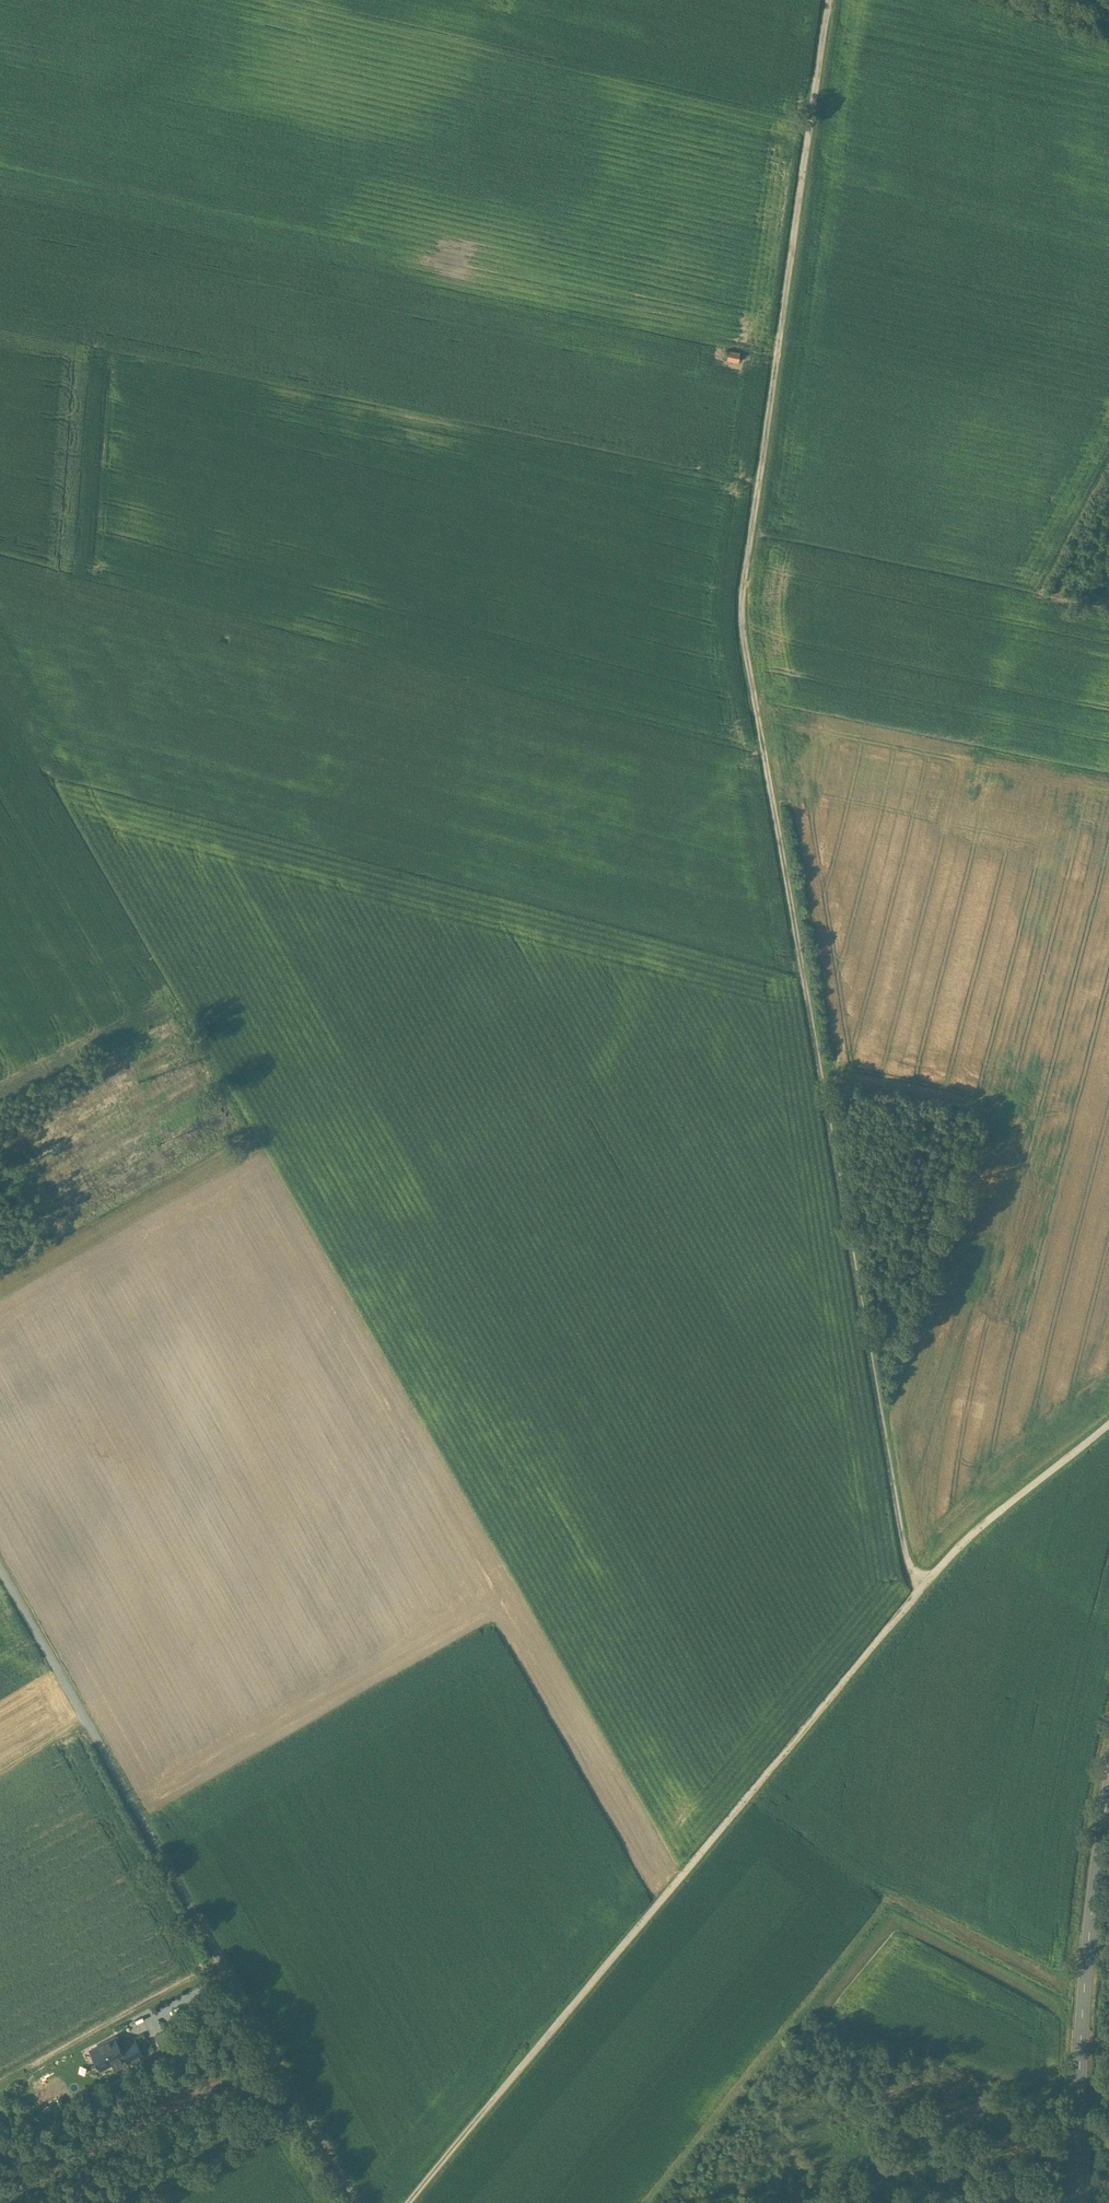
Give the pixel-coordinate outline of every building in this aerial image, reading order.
[(739,353),(729,351),(727,360),(738,362),(739,353)] [(131,2031),(116,2039),(119,2045),(134,2037),(131,2031)] [(134,2037),(119,2045),(120,2046),(111,2051),(116,2061),(126,2057),(129,2062),(143,2055),(134,2037)] [(56,2102),(44,2110),(47,2116),(60,2108),(56,2102)]
